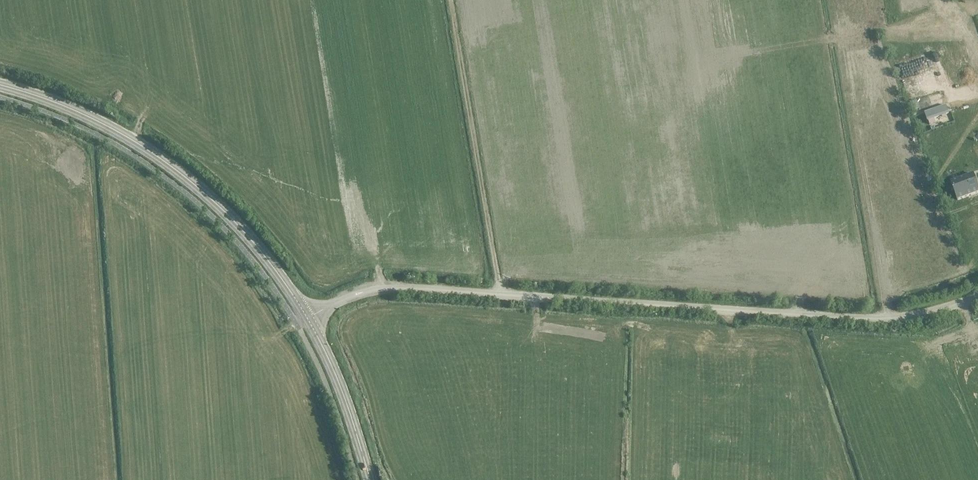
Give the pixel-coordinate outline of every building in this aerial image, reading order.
[(951,182),(957,200),(977,192),(977,187),(973,174),(951,182)]
